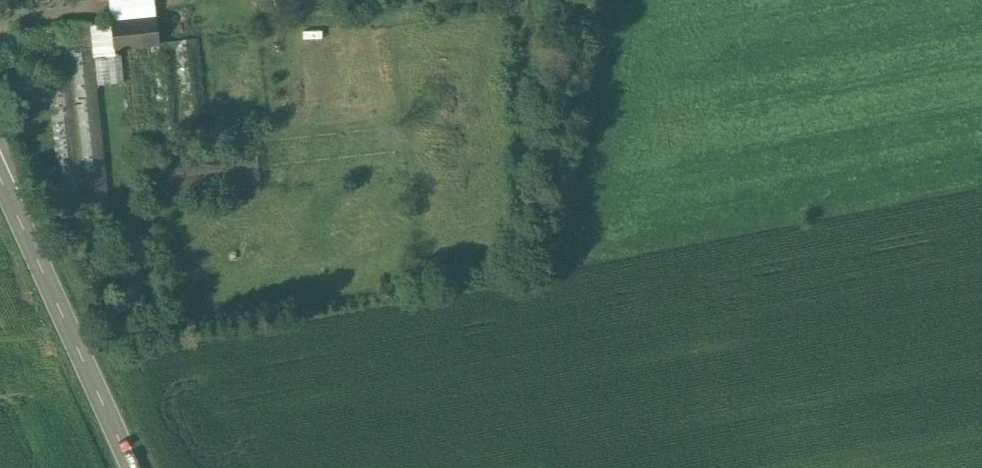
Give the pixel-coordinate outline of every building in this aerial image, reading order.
[(111,22),(91,25),(91,21),(63,23),(63,26),(37,29),(36,33),(23,35),(24,55),(45,52),(62,209),(110,205),(95,71),(120,70),(120,54),(119,54),(119,50),(114,51),(114,46),(122,45),(133,143),(207,137),(198,37),(159,41),(154,0),(109,0),(111,22)]
